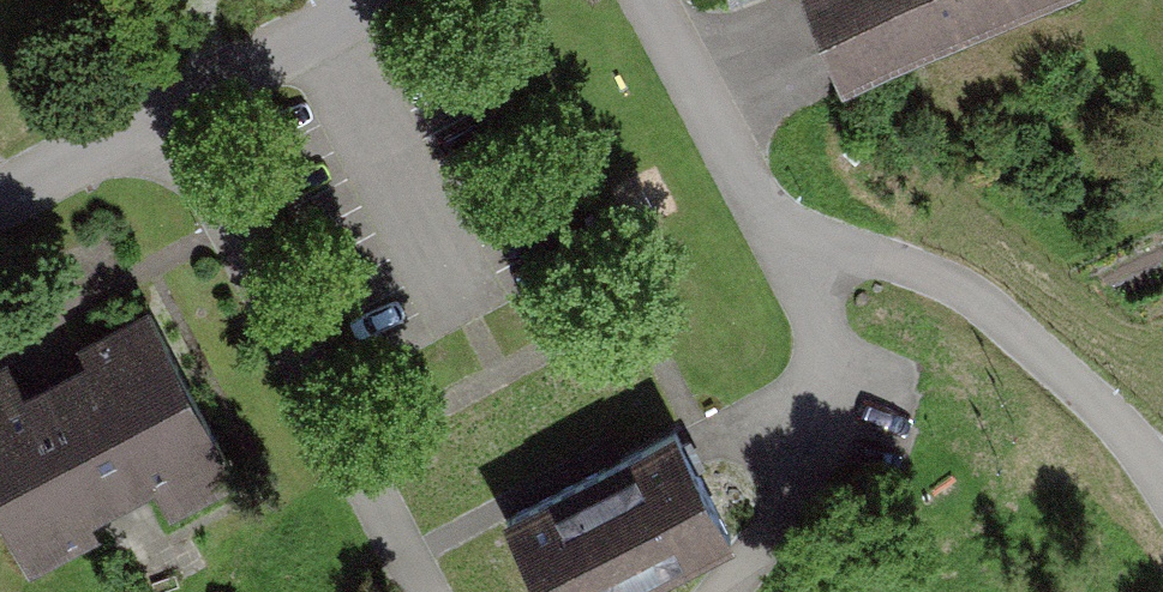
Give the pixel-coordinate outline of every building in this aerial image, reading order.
[(840,77),(1030,0),(809,0),(840,77)] [(0,363),(0,509),(31,568),(100,533),(91,514),(153,482),(170,516),(239,480),(147,303),(75,341),(82,356),(23,386),(9,359),(0,363)] [(507,516),(546,591),(625,591),(735,536),(680,428),(507,516)]
